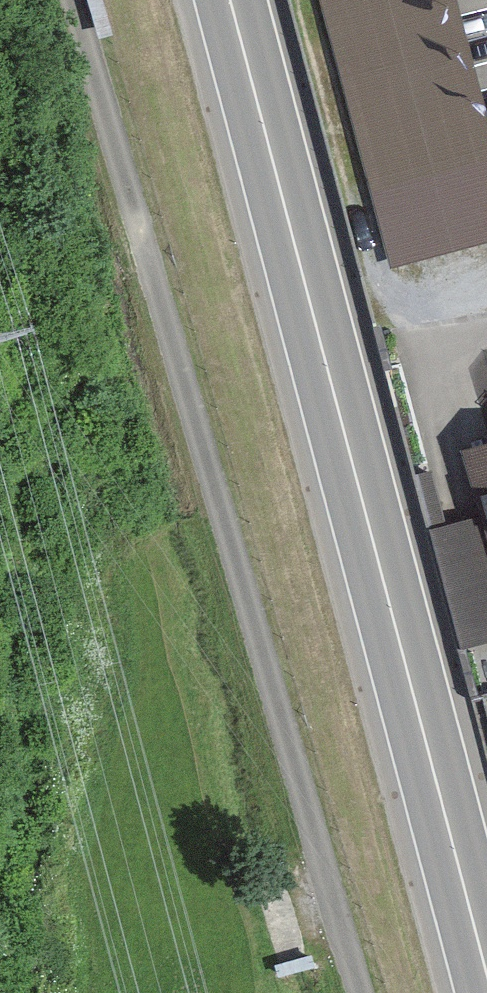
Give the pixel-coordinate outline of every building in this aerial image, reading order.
[(396,269),(486,242),(486,141),(450,0),(324,0),(396,269)] [(468,454),(486,513),(486,448),(468,454)]
